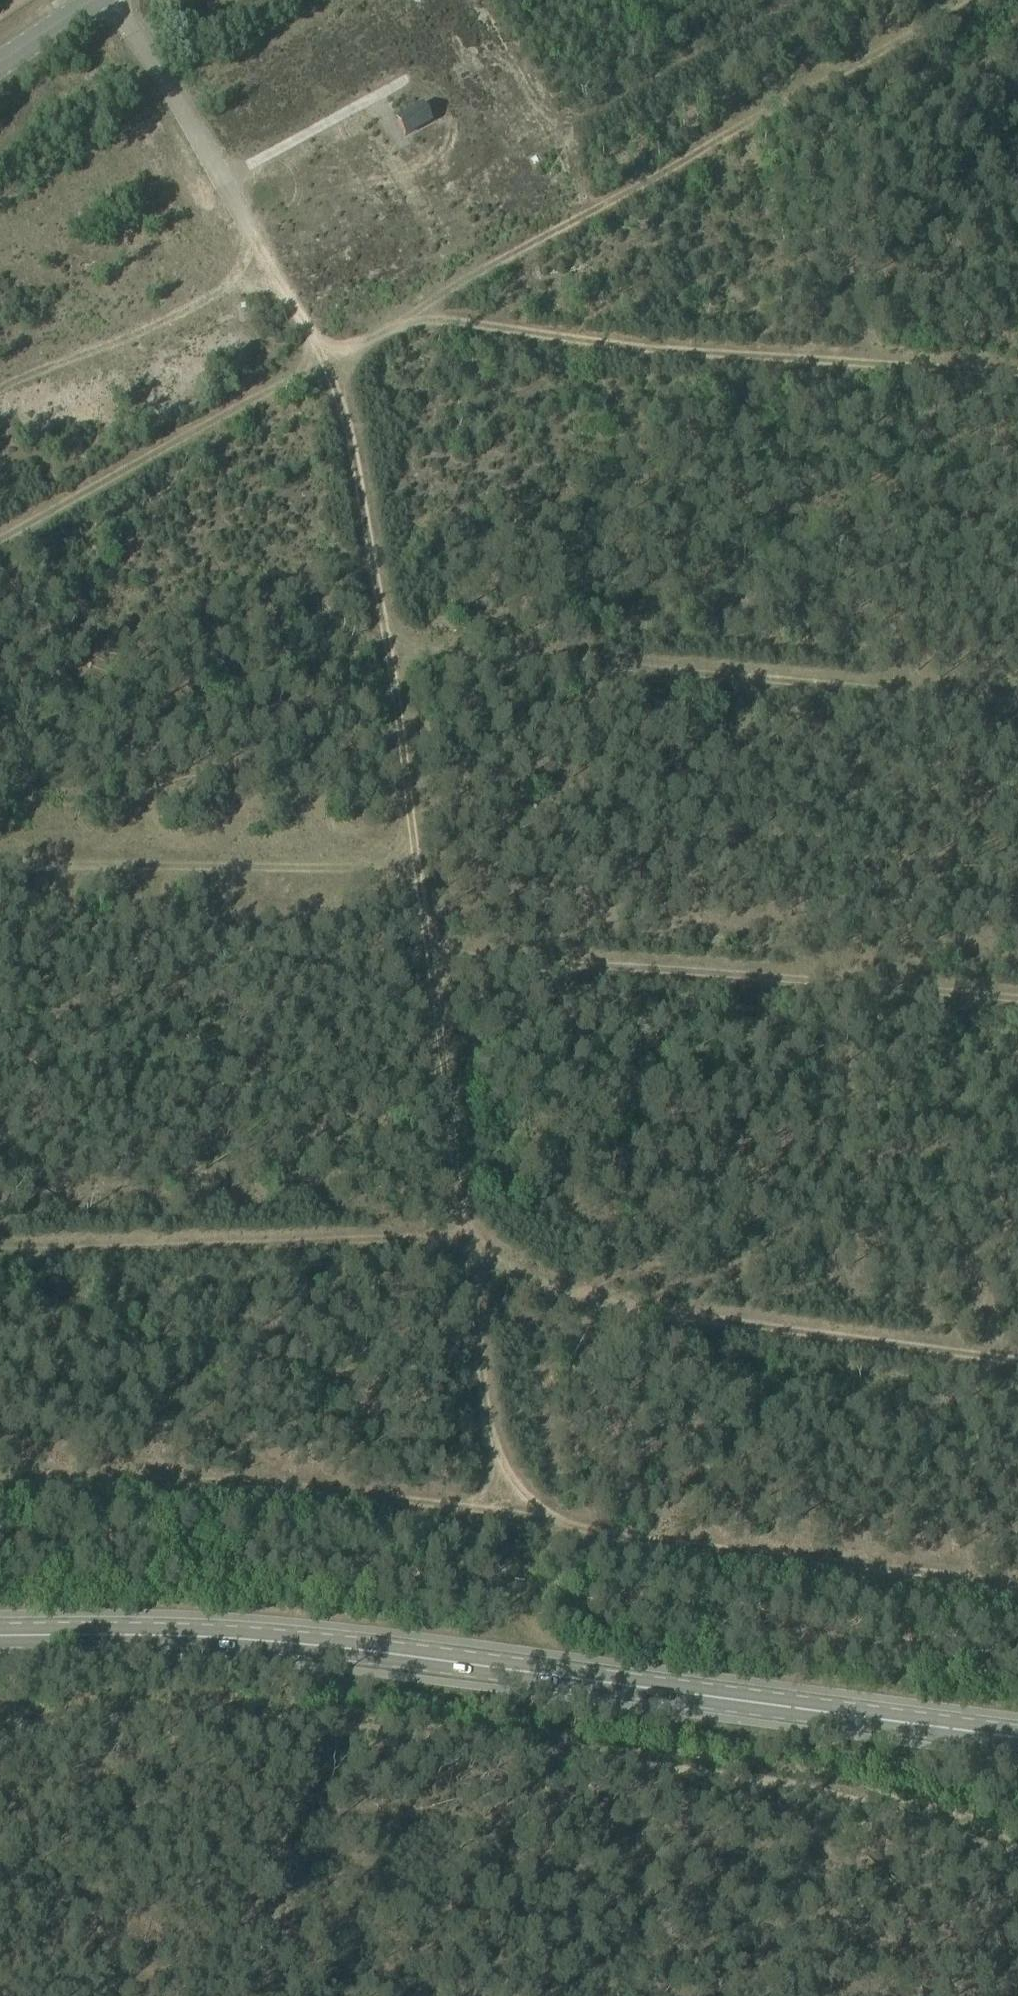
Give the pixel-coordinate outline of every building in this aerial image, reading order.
[(417,114),(398,124),(404,136),(423,125),(417,114)]
